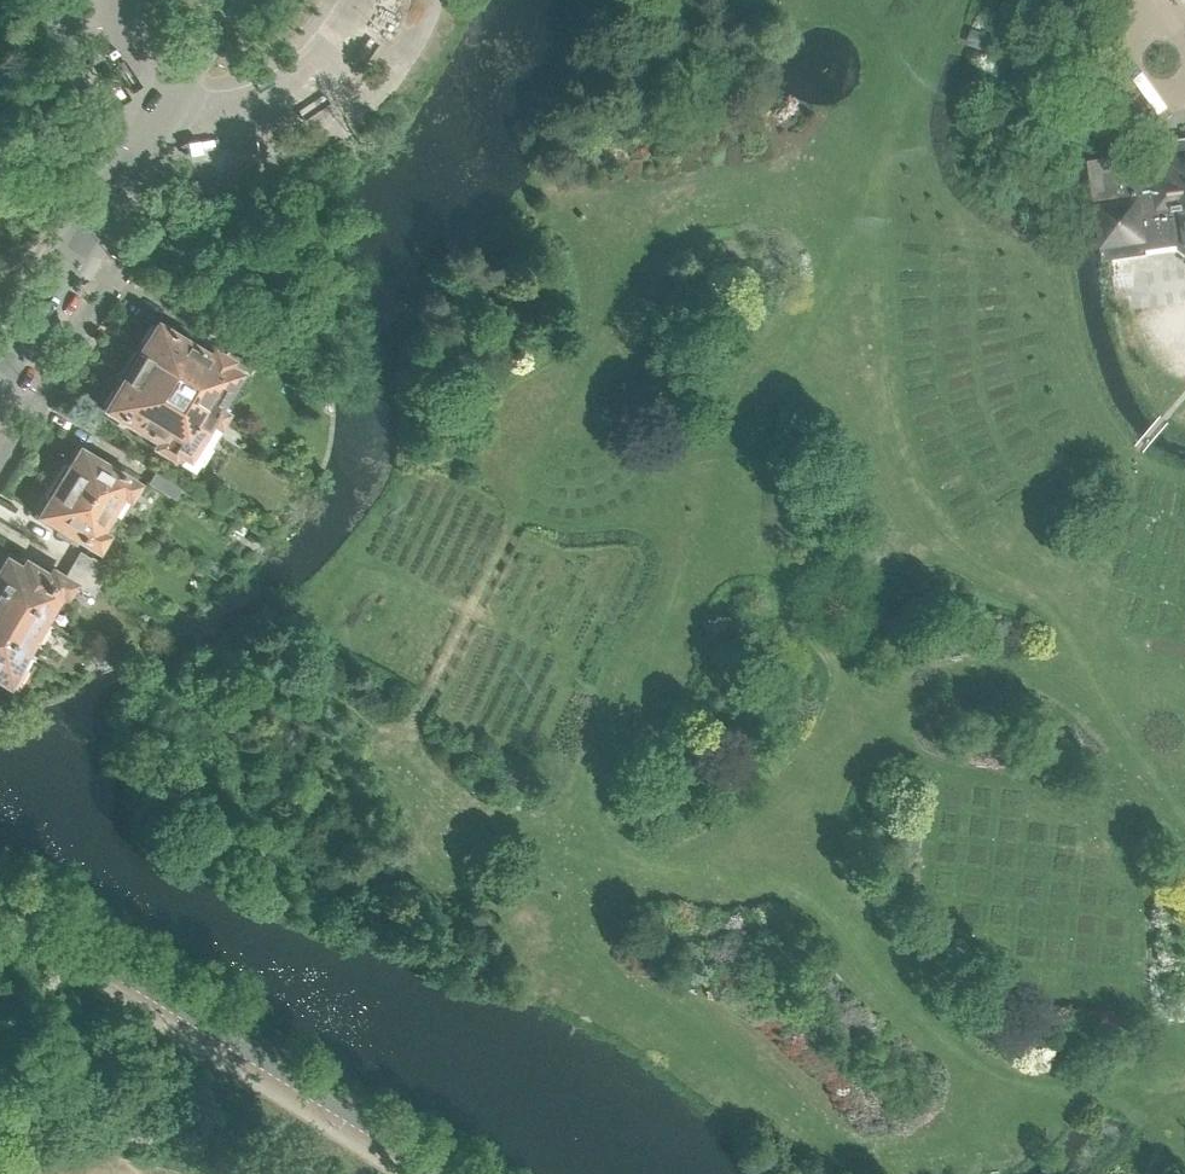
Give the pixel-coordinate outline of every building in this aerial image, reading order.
[(993,55),(999,37),(979,30),(972,48),(993,55)] [(1088,162),(1092,192),(1093,192),(1103,262),(1109,261),(1147,255),(1146,250),(1178,245),(1179,250),(1184,254),(1184,139),(1173,140),(1174,145),(1171,146),(1164,147),(1165,151),(1132,156),(1131,156),(1121,157),(1089,162),(1088,162)] [(131,350),(130,351),(163,371),(160,376),(163,385),(221,420),(227,411),(213,403),(236,366),(243,371),(251,359),(230,346),(223,359),(207,349),(204,355),(174,337),(177,331),(161,321),(157,327),(151,323),(134,352),(131,350)] [(118,379),(100,408),(106,412),(103,417),(120,427),(123,422),(153,439),(150,445),(177,461),(176,463),(192,473),(197,465),(199,466),(209,449),(207,447),(219,427),(217,427),(221,420),(163,385),(160,376),(163,371),(130,351),(114,377),(118,379)] [(51,479),(107,512),(117,495),(124,498),(132,483),(116,474),(120,468),(107,460),(103,466),(76,450),(68,462),(60,464),(51,479)] [(182,485),(157,470),(149,484),(174,499),(182,485)] [(88,546),(107,512),(51,479),(42,494),(45,501),(36,514),(64,531),(61,537),(74,545),(77,539),(80,541),(88,546)] [(72,565),(100,580),(108,567),(93,558),(92,560),(79,552),(72,565)] [(6,596),(44,619),(59,596),(65,599),(73,586),(67,582),(48,571),(45,576),(22,562),(18,568),(3,559),(0,564),(0,593),(6,596)] [(106,584),(100,580),(72,565),(64,577),(69,580),(98,597),(106,584)] [(44,619),(6,596),(0,593),(0,640),(23,654),(44,619)] [(23,654),(0,640),(0,682),(12,689),(23,669),(31,674),(38,663),(23,654)]
